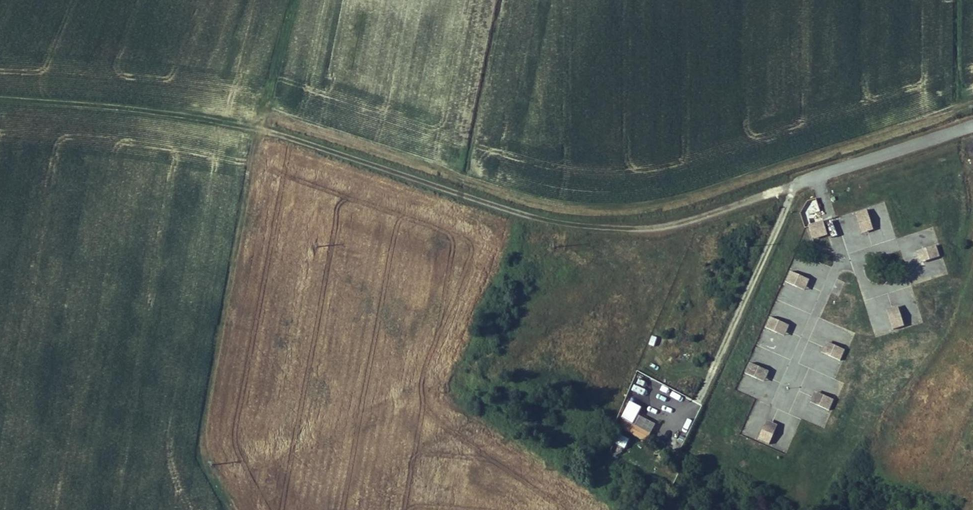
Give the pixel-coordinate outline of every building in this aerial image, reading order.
[(857,209),(847,212),(852,231),(863,227),(857,209)] [(816,218),(802,222),(807,240),(821,236),(816,218)] [(914,240),(929,236),(927,229),(912,234),(914,240)] [(923,247),(905,252),(908,264),(926,259),(923,247)] [(788,260),(783,271),(801,279),(806,268),(788,260)] [(925,280),(943,273),(941,267),(923,273),(925,280)] [(786,288),(782,303),(798,307),(802,292),(786,288)] [(767,307),(762,318),(780,326),(785,315),(767,307)] [(885,310),(874,313),(880,332),(891,329),(885,310)] [(820,319),(817,325),(831,331),(834,325),(820,319)] [(838,343),(820,335),(815,345),(833,353),(838,343)] [(764,362),(746,354),(741,365),(759,373),(764,362)] [(820,374),(815,389),(832,395),(837,380),(820,374)] [(825,394),(807,387),(803,397),(821,405),(825,394)] [(761,441),(769,422),(759,418),(751,436),(761,441)] [(775,437),(772,446),(784,451),(787,441),(775,437)]
